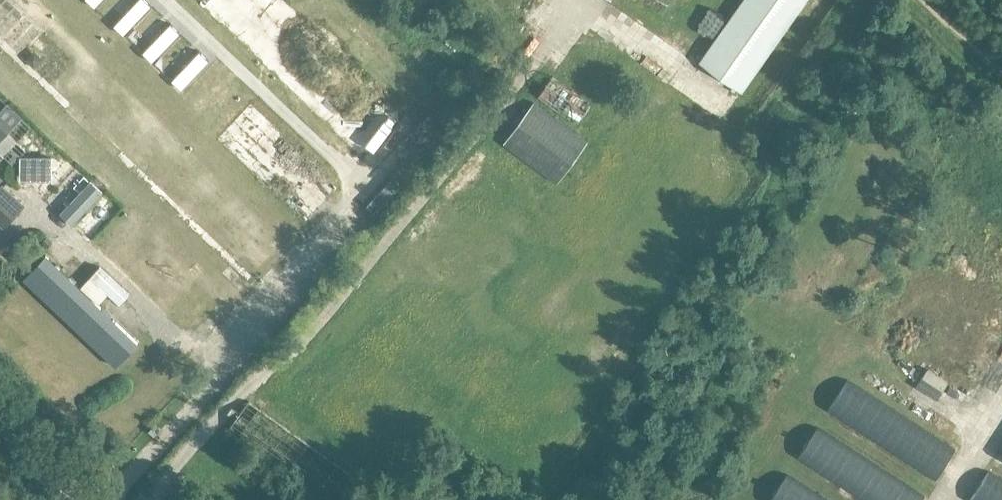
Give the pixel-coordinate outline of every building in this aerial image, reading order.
[(34,7),(41,14),(53,3),(51,0),(41,0),(34,7)] [(151,4),(147,0),(137,0),(114,24),(124,34),(151,4)] [(710,48),(698,65),(740,94),(806,0),(743,0),(710,48)] [(44,17),(51,25),(66,13),(59,5),(44,17)] [(152,61),(180,32),(170,23),(143,52),(152,61)] [(182,89),(209,60),(199,51),(172,80),(182,89)] [(534,100),(504,143),(558,182),(588,139),(534,100)] [(43,194),(89,239),(195,338),(224,306),(158,243),(109,197),(62,152),(23,117),(8,103),(0,112),(0,154),(43,194)] [(4,225),(23,205),(2,185),(0,188),(0,222),(4,225)] [(46,253),(23,277),(75,327),(116,366),(139,341),(137,339),(146,329),(128,312),(119,322),(94,298),(46,253)] [(40,339),(49,347),(61,336),(52,327),(40,339)] [(71,345),(58,360),(65,366),(78,352),(71,345)] [(929,369),(917,386),(938,399),(950,382),(929,369)] [(848,379),(829,410),(936,479),(956,449),(848,379)] [(227,430),(324,499),(341,499),(357,477),(249,399),(227,430)] [(798,457),(865,499),(923,499),(925,496),(818,426),(798,457)] [(970,499),(1001,499),(1001,479),(989,471),(970,499)] [(770,499),(828,499),(787,473),(770,499)]
